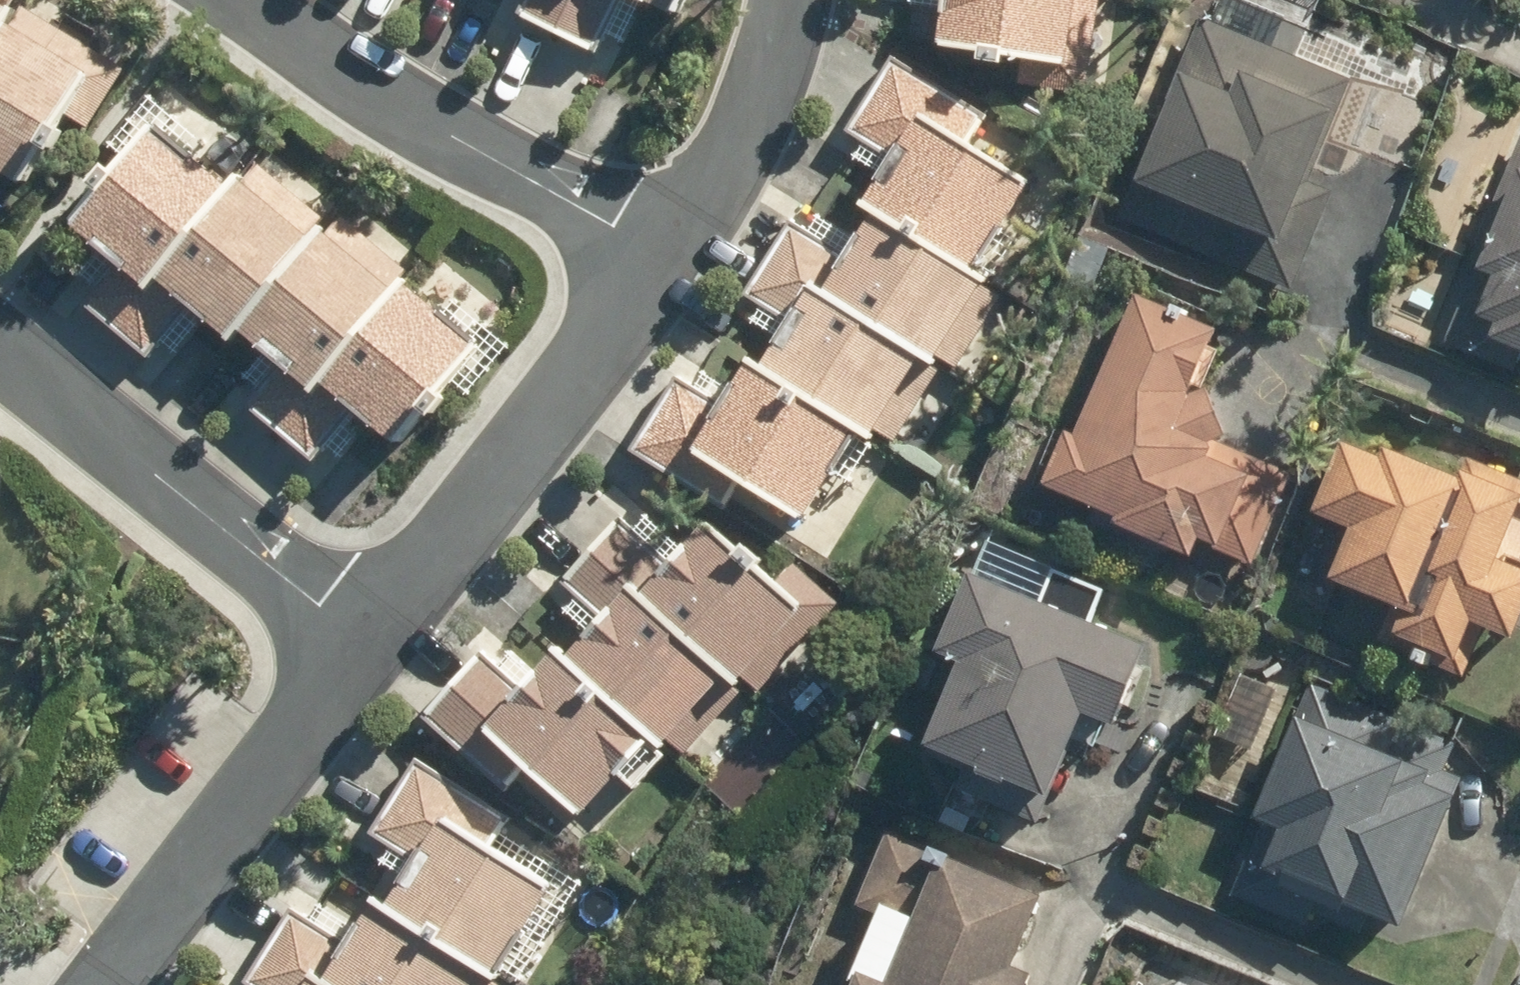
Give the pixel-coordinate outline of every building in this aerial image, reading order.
[(509,22),(587,59),(610,12),(654,33),(669,0),(520,0),(509,22)] [(933,3),(925,58),(1052,77),(1063,0),(912,0),(933,3)] [(1286,302),(1315,234),(1292,224),(1351,87),(1199,22),(1110,227),(1286,302)] [(15,206),(84,84),(0,37),(0,198),(15,206)] [(668,386),(624,456),(721,517),(732,500),(791,538),(847,449),(859,456),(912,373),(922,379),(978,291),(963,281),(1015,198),(951,158),(974,121),(884,63),(840,132),(877,155),(841,212),(856,222),(837,251),(789,220),(739,300),(774,323),(715,416),(668,386)] [(231,193),(226,199),(146,132),(49,249),(91,284),(74,304),(141,360),(171,324),(215,361),(227,347),(263,377),(238,407),(306,463),(345,417),(395,459),(478,360),(392,288),(402,275),(329,214),(299,250),(231,193)] [(1437,341),(1519,374),(1519,133),(1437,341)] [(1242,583),(1282,495),(1289,479),(1220,447),(1194,374),(1212,333),(1130,296),(1066,439),(1046,430),(1011,506),(1178,581),(1189,559),(1242,583)] [(1439,681),(1458,635),(1507,655),(1519,623),(1519,484),(1466,462),(1455,489),(1335,439),(1301,524),(1338,539),(1317,589),(1382,616),(1367,652),(1439,681)] [(474,658),(416,719),(498,798),(511,784),(558,828),(632,751),(643,762),(715,687),(727,698),(794,628),(697,535),(666,568),(619,524),(560,586),(598,622),(551,671),(540,661),(510,693),(474,658)] [(1048,573),(1034,608),(959,578),(926,662),(946,670),(907,768),(1034,819),(1073,721),(1105,734),(1139,651),(1083,628),(1097,593),(1048,573)] [(1251,755),(1279,693),(1242,676),(1213,738),(1251,755)] [(1445,770),(1456,743),(1308,683),(1220,899),(1301,932),(1308,914),(1392,948),(1462,777),(1445,770)] [(540,904),(477,863),(502,824),(410,764),(364,834),(399,857),(335,955),(283,921),(242,984),(243,984),(487,984),(540,904)] [(947,855),(881,828),(847,911),(866,919),(840,984),(1022,984),(1025,978),(1006,970),(1032,906),(942,869),(947,855)]
